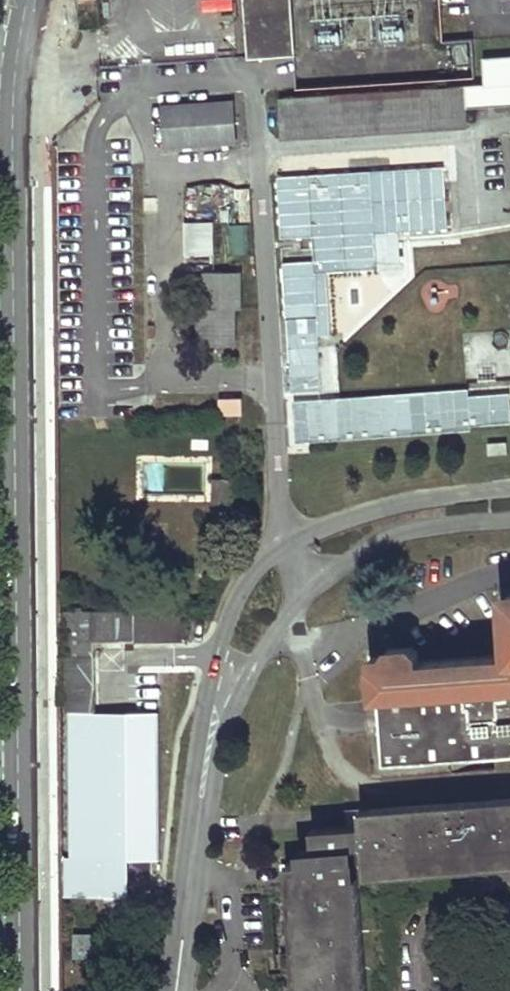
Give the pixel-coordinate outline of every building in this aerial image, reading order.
[(247,56),(293,54),(289,0),(243,0),(247,56)] [(343,20),(343,40),(368,39),(367,19),(343,20)] [(464,85),(465,103),(509,100),(509,56),(482,58),(483,84),(464,85)] [(462,85),(278,96),(280,133),(465,121),(462,85)] [(230,100),(158,104),(161,146),(233,142),(230,100)] [(446,164),(276,175),(280,238),(312,236),(313,259),(283,261),(286,317),(317,315),(318,333),(288,335),(292,391),(322,389),(319,337),(330,336),(326,271),(377,268),(376,262),(402,261),(400,232),(450,229),(446,164)] [(240,216),(251,216),(250,189),(239,189),(240,216)] [(213,224),(184,224),(185,273),(214,272),(213,224)] [(244,254),(245,225),(223,224),(223,253),(244,254)] [(201,309),(200,346),(236,346),(237,310),(243,310),(243,272),(214,272),(209,272),(208,309),(201,309)] [(292,401),(295,445),(471,432),(471,423),(509,420),(509,398),(471,401),(466,389),(292,401)] [(242,401),(219,401),(219,417),(242,417),(242,401)] [(506,439),(487,441),(488,452),(506,450),(506,439)] [(211,475),(210,507),(231,508),(233,476),(211,475)] [(387,654),(386,654),(387,662),(420,659),(420,650),(415,646),(392,647),(387,654)] [(420,659),(387,662),(386,654),(372,655),(375,692),(383,766),(509,757),(509,653),(420,659)] [(62,710),(62,845),(73,844),(97,843),(93,710),(62,710)] [(359,807),(361,822),(361,843),(364,873),(509,862),(509,796),(359,807)] [(361,822),(359,807),(359,806),(348,807),(349,823),(361,822)] [(361,822),(349,823),(312,826),(313,847),(299,848),(300,860),(305,859),(305,876),(288,877),(296,990),(363,990),(353,843),(361,843),(361,822)] [(115,844),(73,844),(74,885),(115,884),(115,844)] [(300,860),(287,861),(288,877),(305,876),(305,859),(300,860)] [(96,959),(96,935),(73,935),(73,959),(96,959)]
